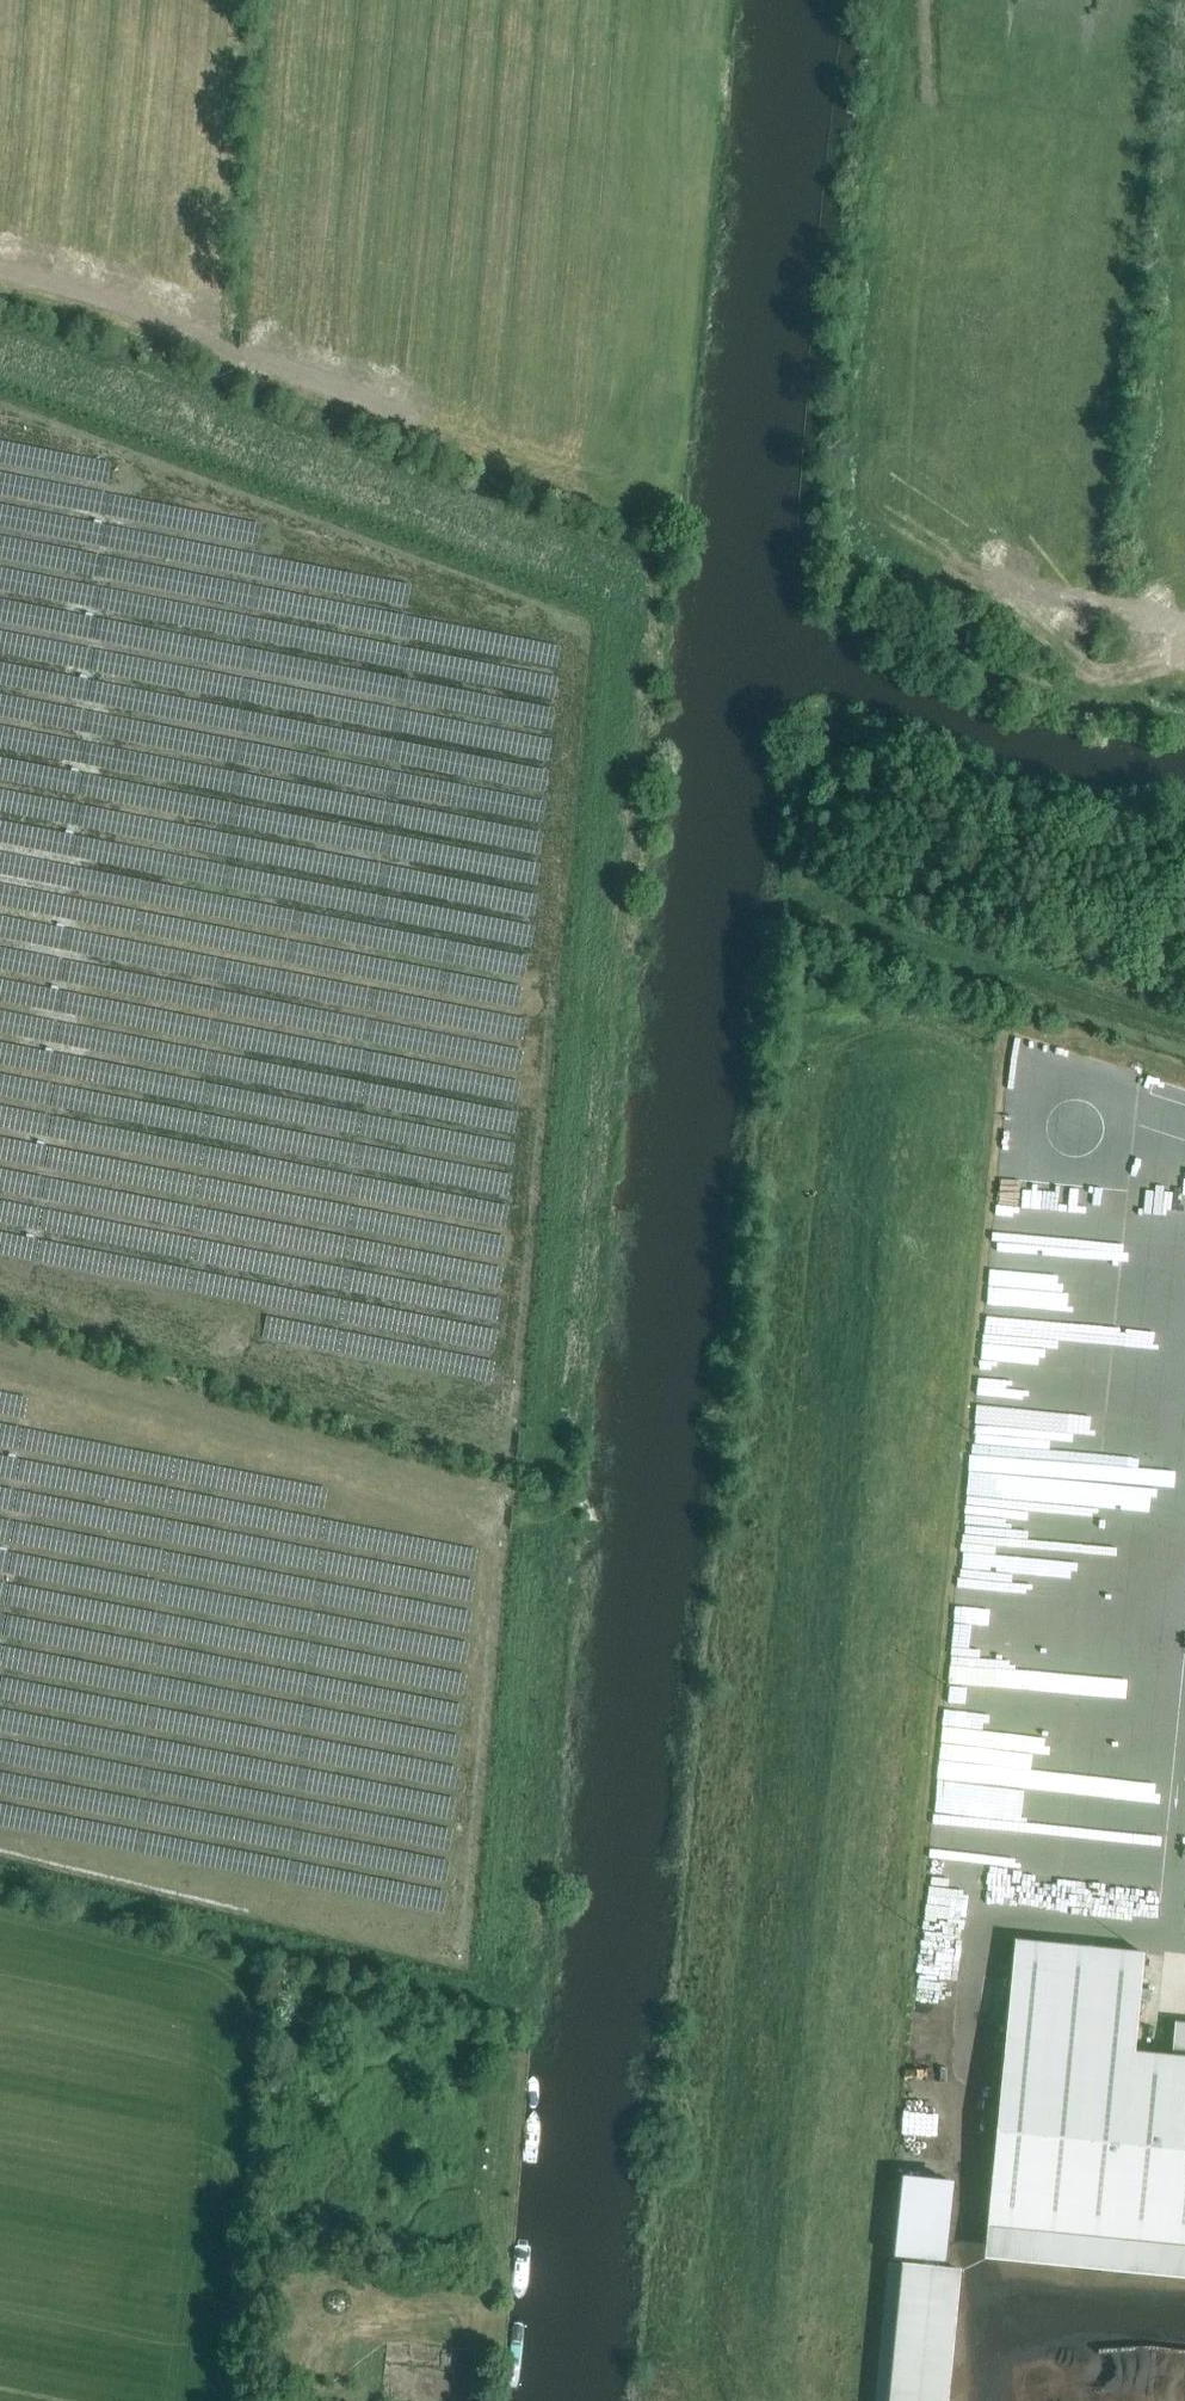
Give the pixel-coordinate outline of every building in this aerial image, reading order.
[(1133,2054),(1143,1954),(1015,1941),(987,2226),(1184,2246),(1184,2059),(1133,2054)] [(895,2173),(884,2254),(935,2261),(946,2180),(895,2173)] [(961,2270),(902,2265),(889,2400),(948,2400),(961,2270)]
